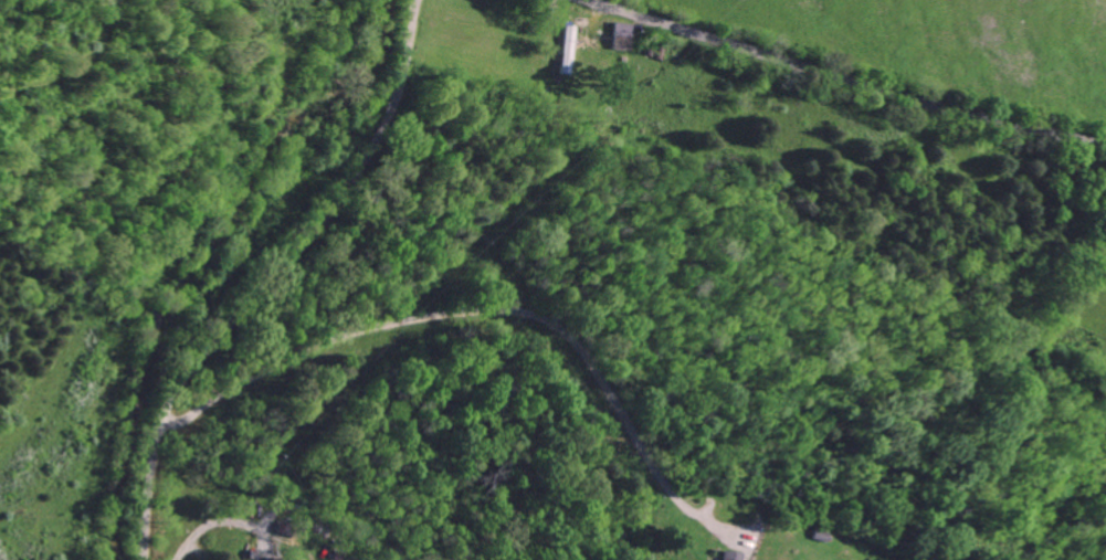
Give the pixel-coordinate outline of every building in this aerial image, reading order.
[(614,49),(632,50),(633,24),(615,23),(614,49)] [(574,26),(563,26),(561,74),(572,74),(574,26)] [(722,550),(721,559),(741,559),(742,553),(722,550)]
